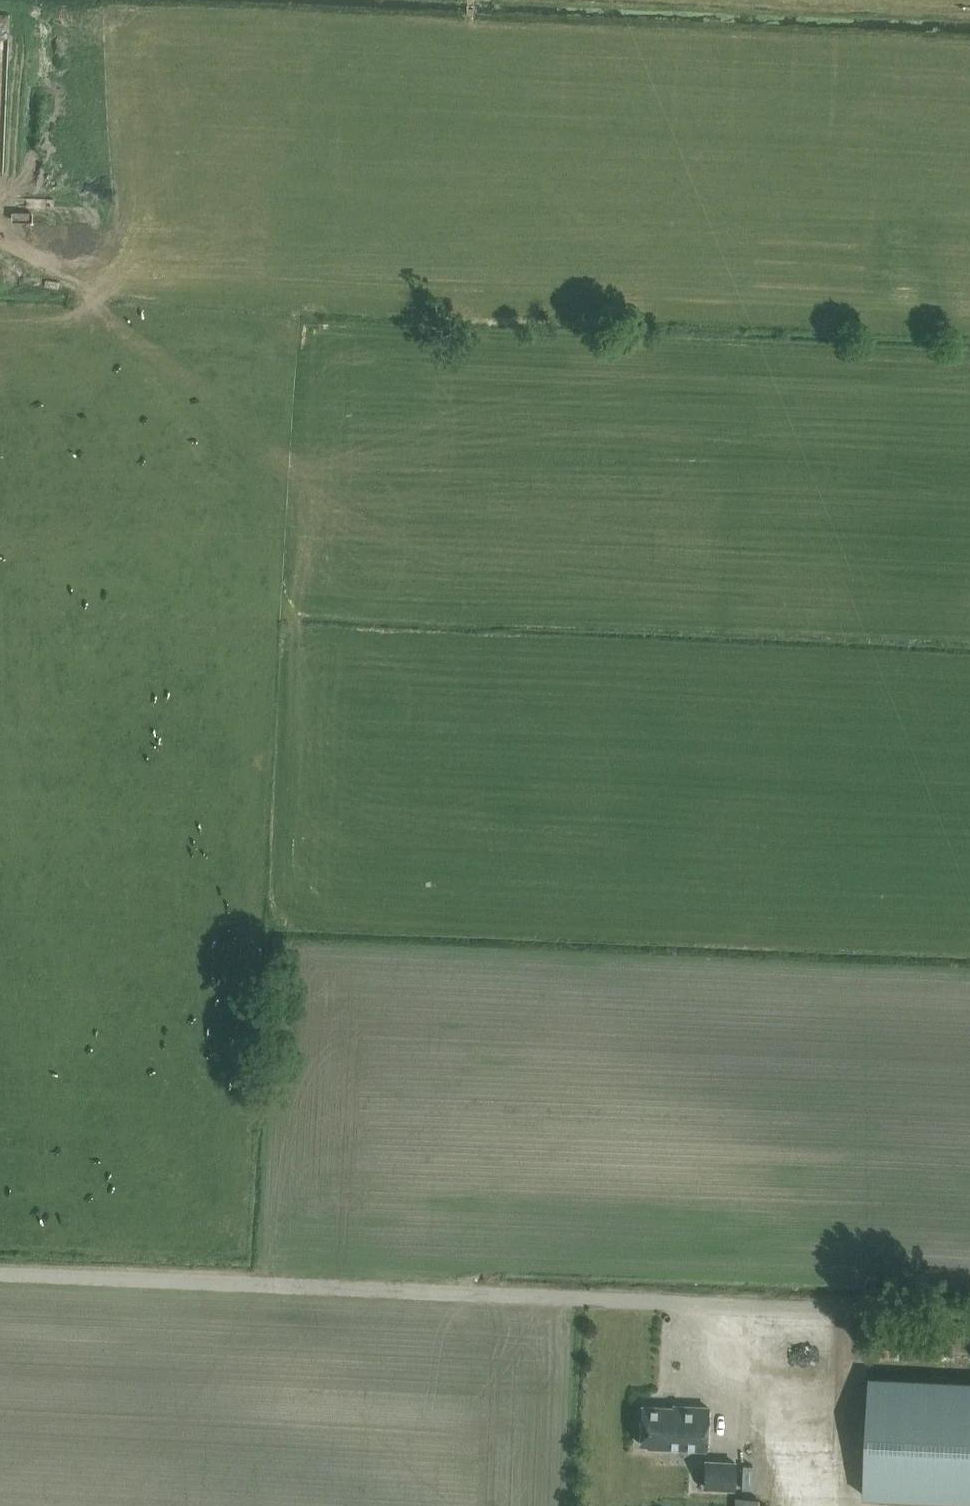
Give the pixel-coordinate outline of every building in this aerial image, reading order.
[(872,1341),(872,1351),(894,1351),(894,1341),(872,1341)] [(870,1375),(864,1495),(969,1500),(969,1380),(870,1375)] [(674,1407),(642,1405),(641,1443),(649,1444),(651,1446),(707,1448),(708,1406),(674,1405),(674,1407)] [(735,1462),(705,1460),(704,1486),(734,1487),(735,1462)]
